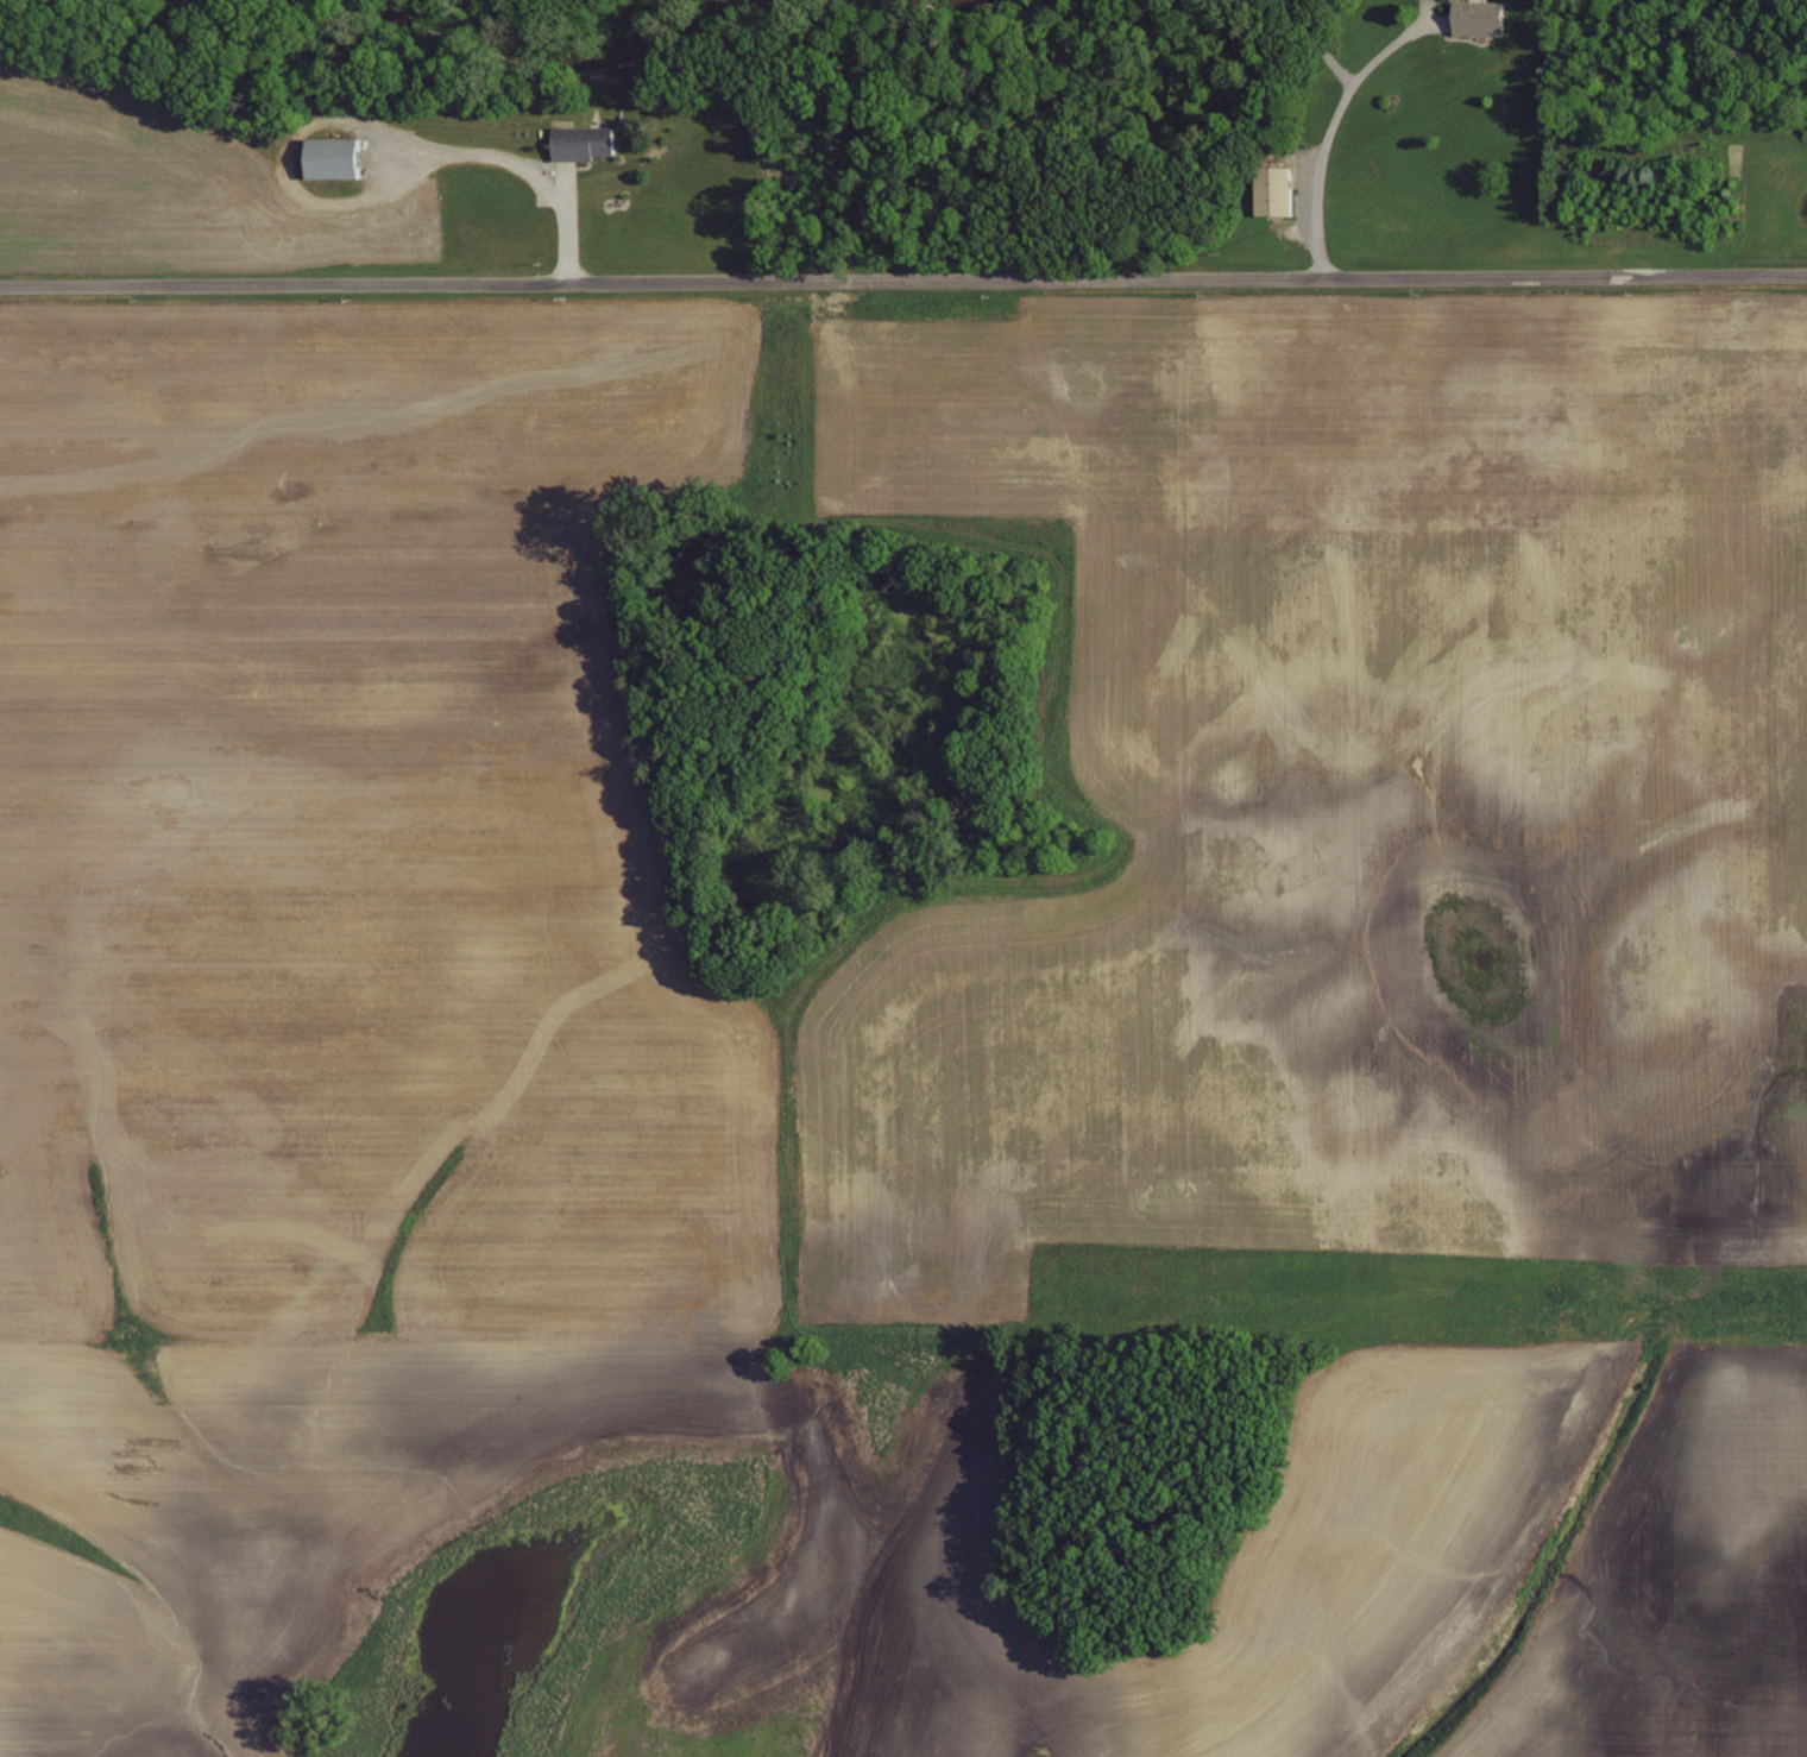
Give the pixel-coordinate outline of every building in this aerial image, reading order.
[(355,137),(303,135),(301,175),(354,177),(355,137)]
